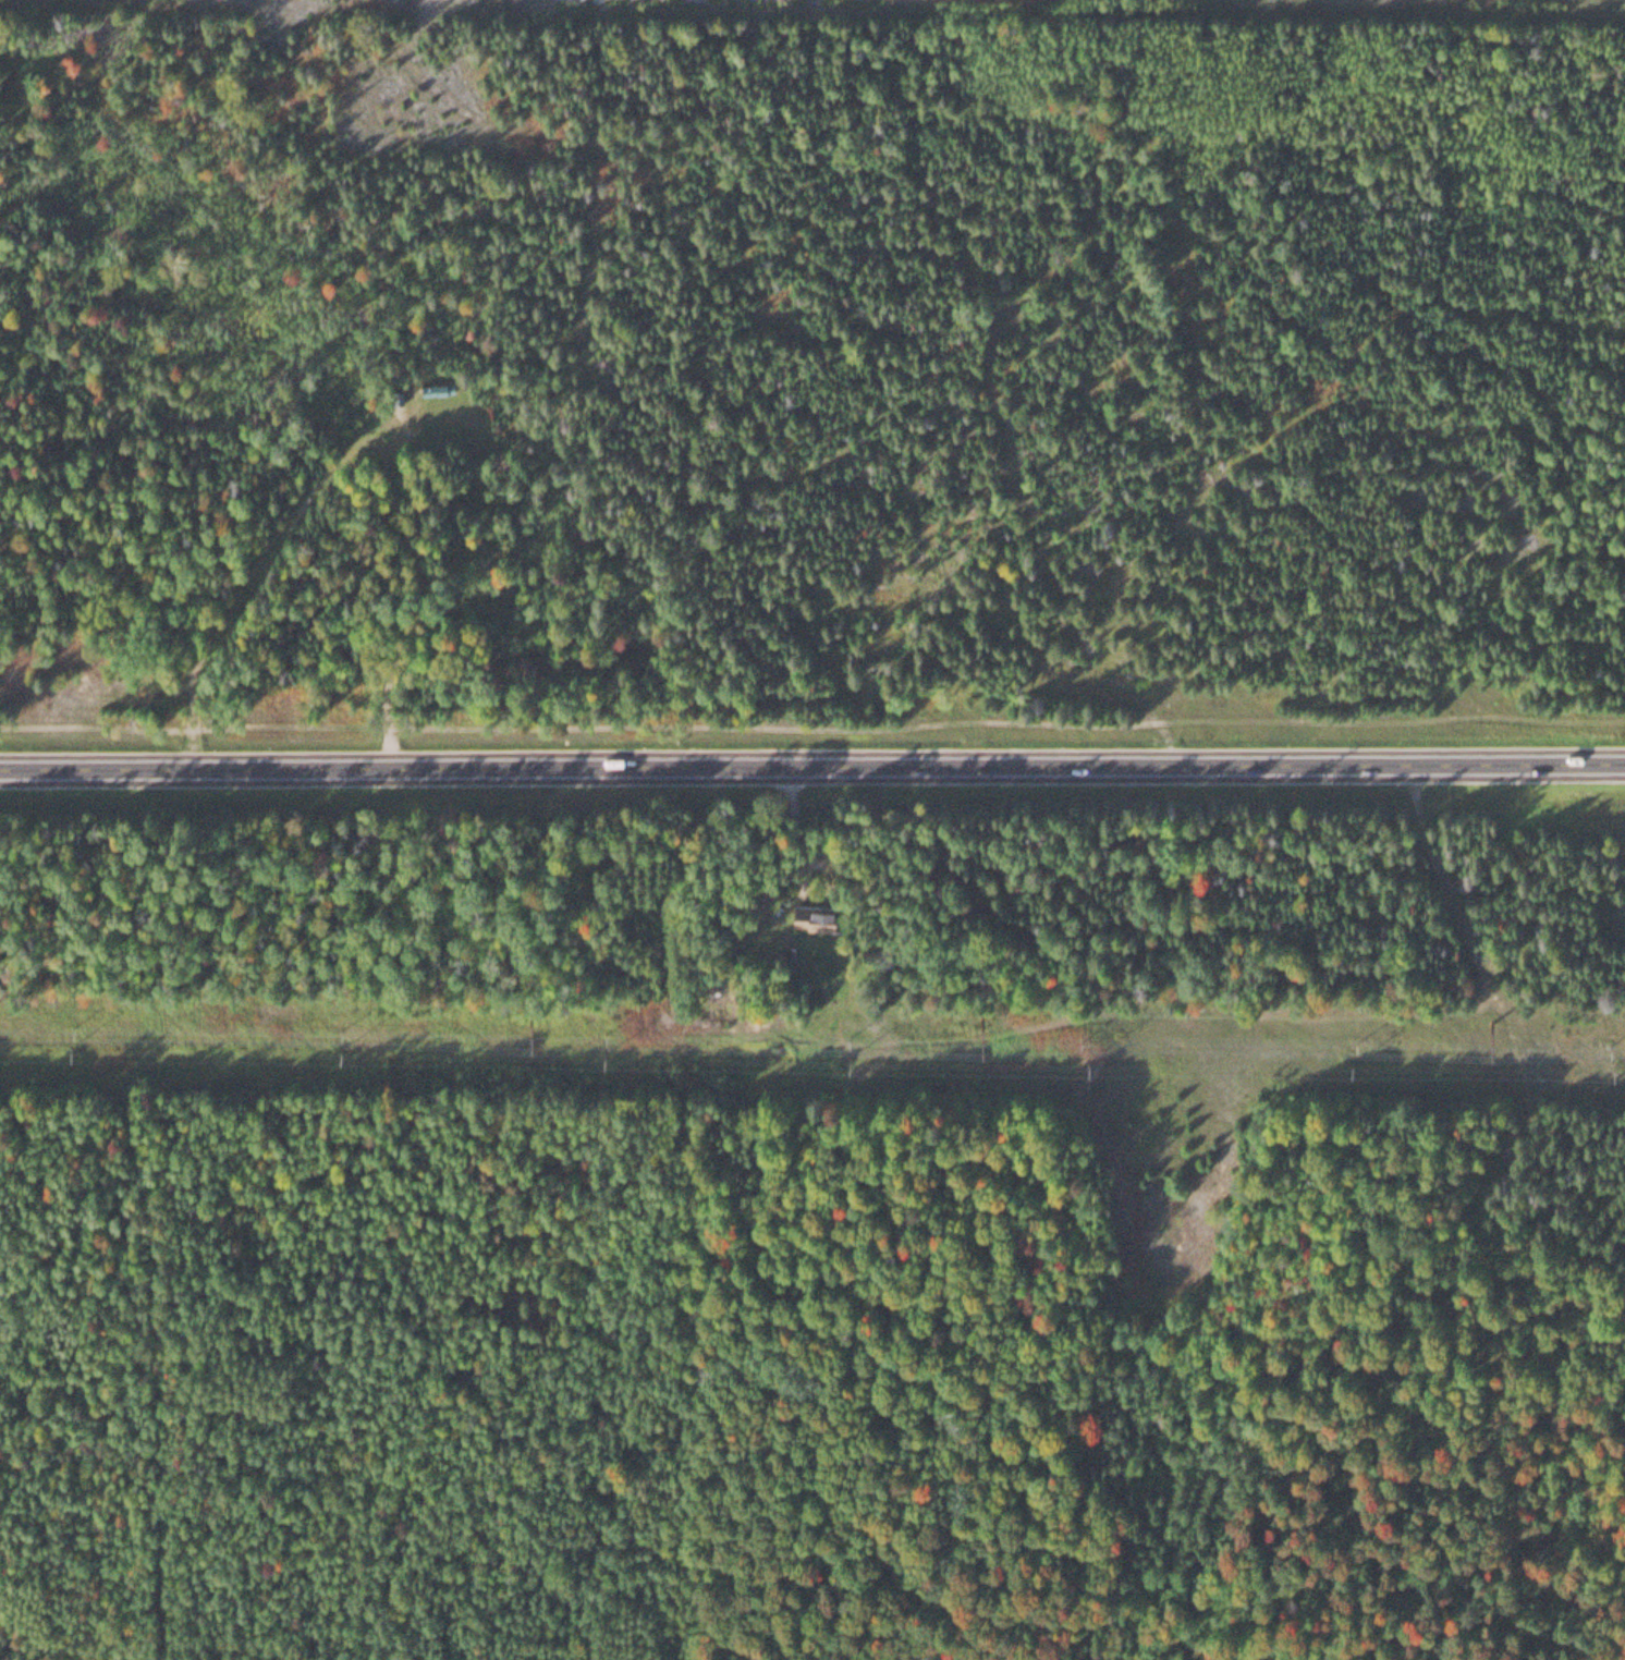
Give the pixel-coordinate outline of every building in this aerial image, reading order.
[(456,381),(424,381),(424,392),(456,392),(456,381)] [(833,929),(835,905),(794,902),(792,926),(833,929)]
